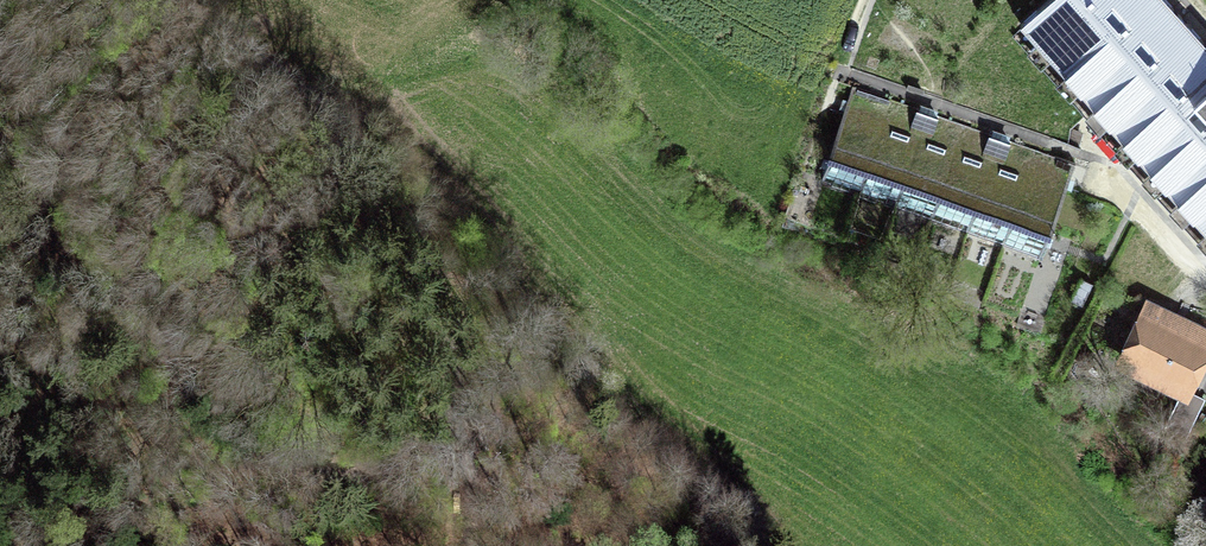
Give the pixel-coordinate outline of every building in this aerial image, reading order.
[(1167,0),(1047,0),(1020,24),(1205,229),(1205,43),(1167,0)] [(822,181),(859,194),(892,99),(854,86),(830,155),(831,155),(822,181)] [(859,194),(895,206),(928,112),(892,99),(859,194)] [(895,206),(931,219),(964,124),(928,112),(895,206)] [(931,219),(967,232),(1000,137),(964,124),(931,219)] [(967,232),(1003,244),(1036,149),(1000,137),(967,232)] [(1075,163),(1036,149),(1003,244),(1040,257),(1049,231),(1050,232),(1075,163)] [(1148,308),(1123,359),(1183,388),(1205,342),(1205,336),(1148,308)]
